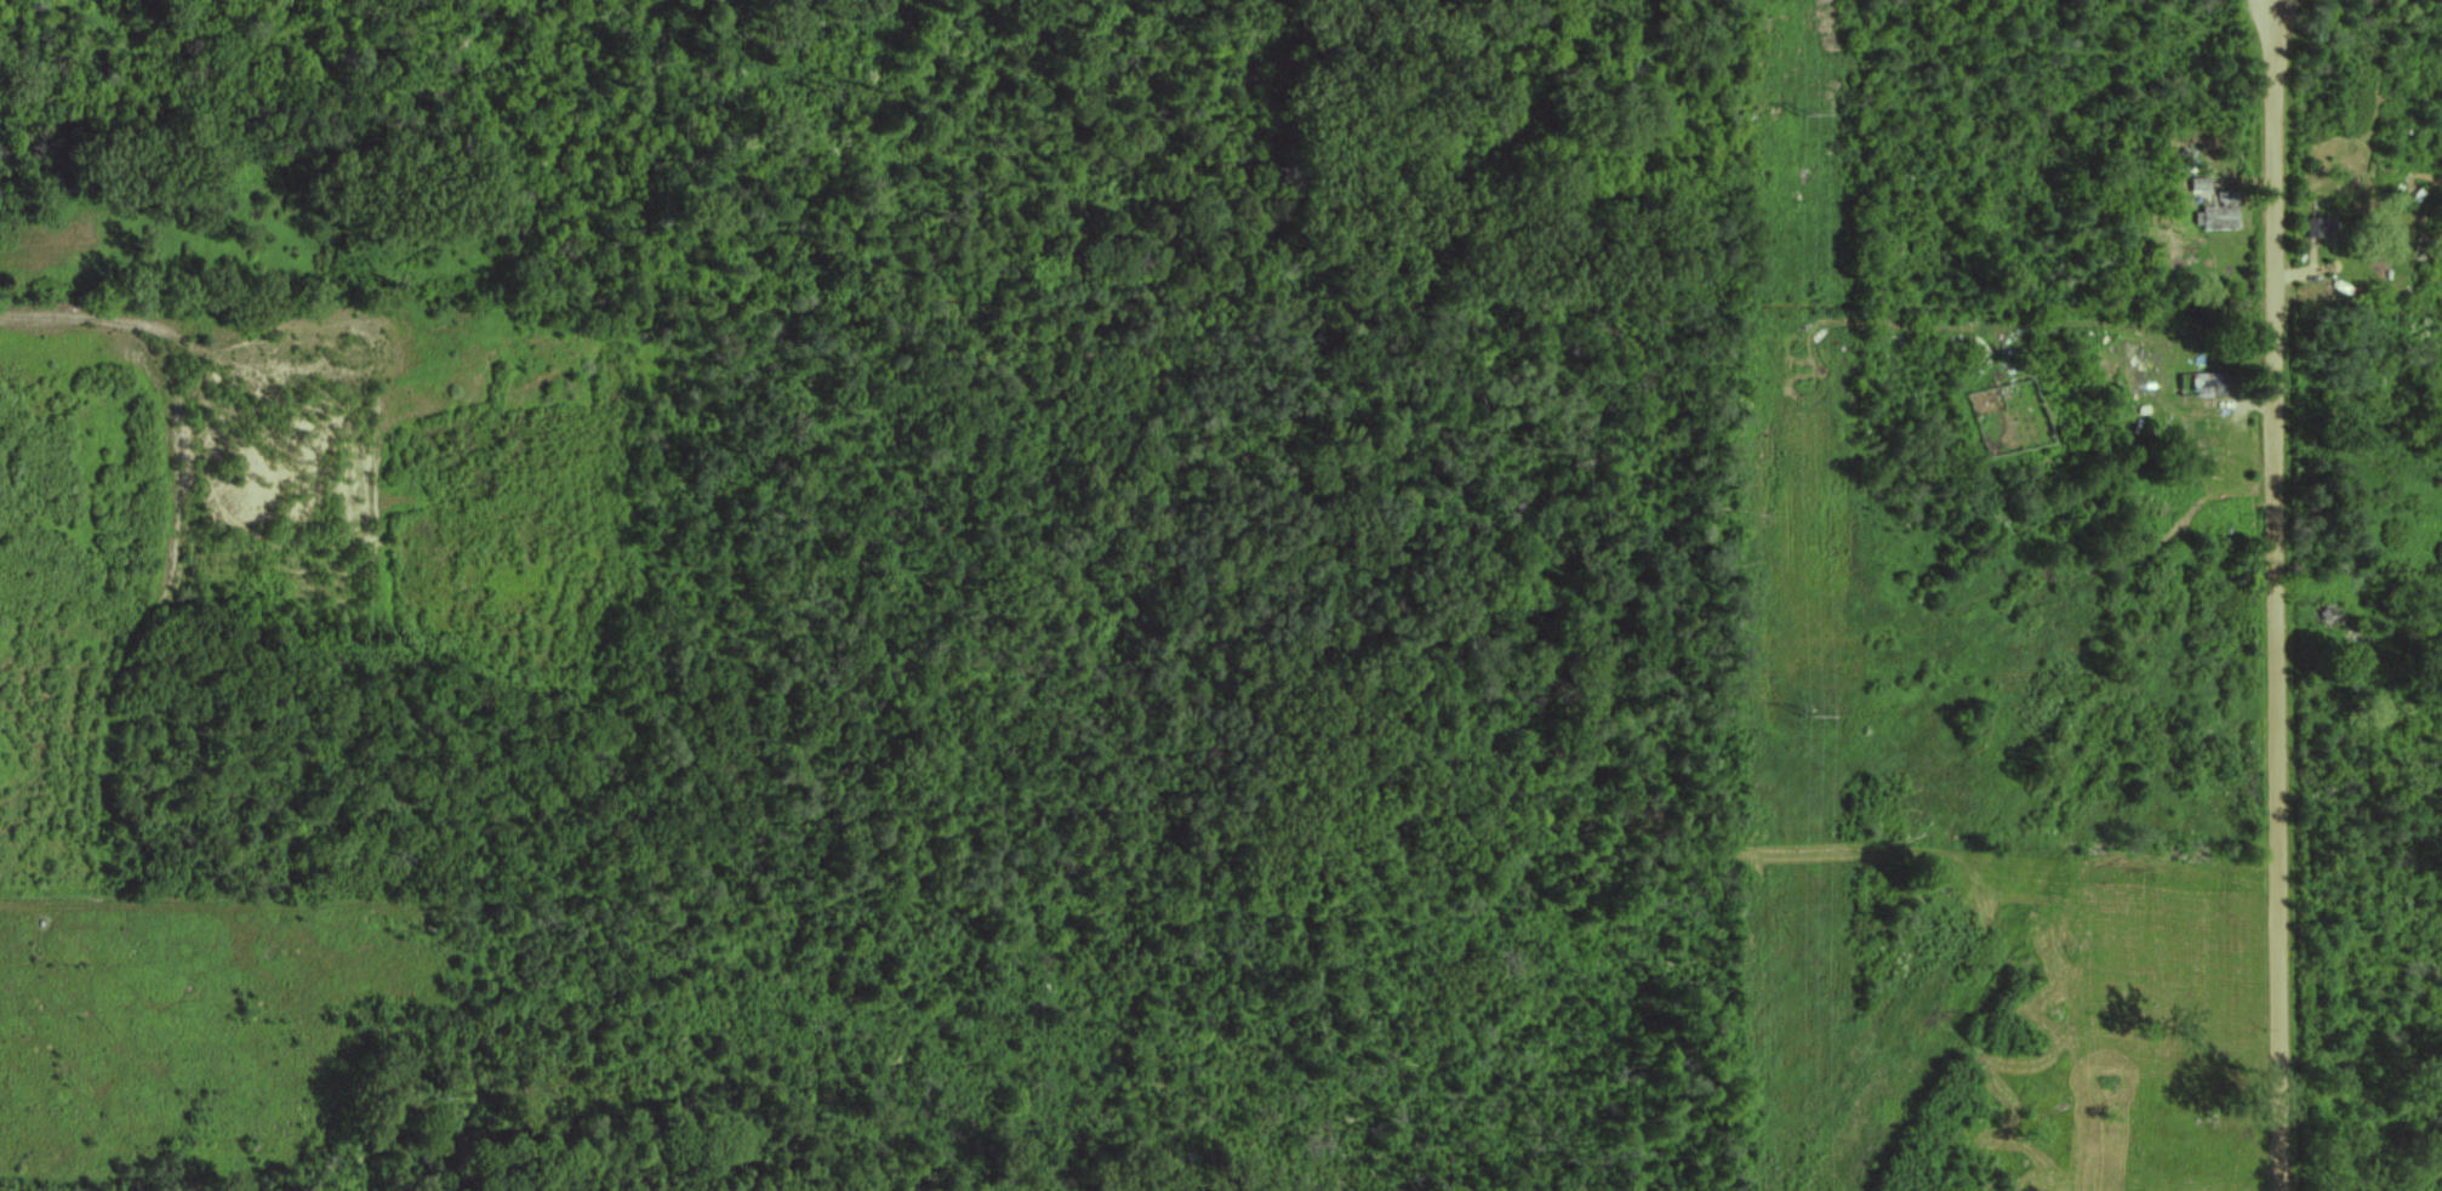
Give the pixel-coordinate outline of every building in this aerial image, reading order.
[(2209,176),(2189,177),(2190,190),(2209,190),(2209,176)] [(2237,227),(2236,190),(2217,191),(2217,206),(2194,207),(2195,228),(2237,227)] [(2306,236),(2329,237),(2330,217),(2306,217),(2306,236)] [(2193,395),(2231,394),(2231,371),(2192,372),(2193,395)]
